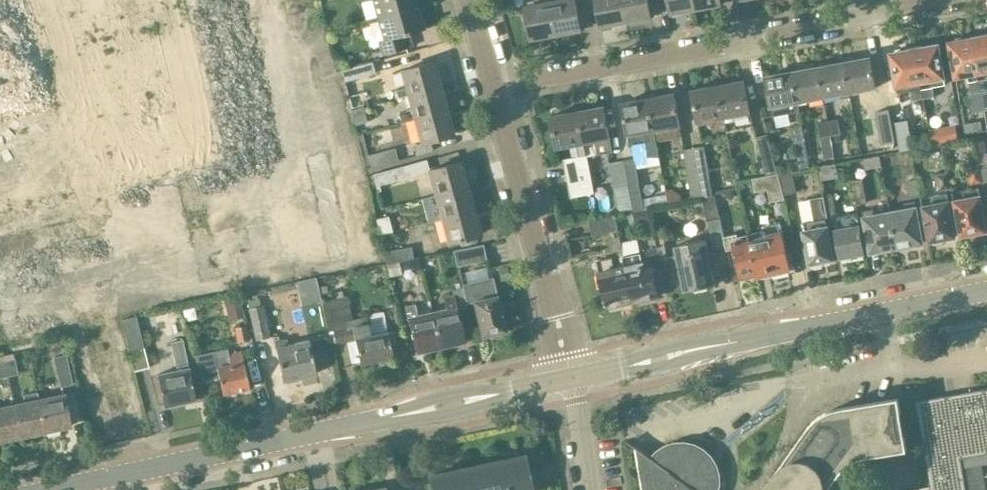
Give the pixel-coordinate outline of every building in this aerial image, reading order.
[(378,17),(418,5),(417,0),(373,0),(378,17)] [(550,1),(556,35),(581,30),(576,0),(554,0),(550,1)] [(601,26),(626,21),(622,0),(596,0),(601,26)] [(626,21),(651,17),(648,0),(622,0),(626,21)] [(671,13),(696,9),(695,0),(669,0),(671,13)] [(696,9),(721,4),(720,0),(695,0),(696,9)] [(524,6),(531,39),(556,35),(550,1),(524,6)] [(246,20),(219,27),(225,49),(225,50),(267,40),(262,18),(271,16),(268,2),(243,7),(246,20)] [(403,34),(424,28),(418,5),(378,17),(384,38),(379,39),(383,53),(407,47),(403,34)] [(971,38),(981,92),(986,91),(986,32),(982,33),(980,36),(971,38)] [(950,41),(949,42),(955,77),(968,74),(971,94),(981,92),(971,38),(962,39),(960,37),(953,39),(951,41),(950,41)] [(225,49),(220,50),(226,74),(257,67),(260,79),(285,74),(281,59),(272,61),(267,40),(225,50),(225,49)] [(926,46),(915,48),(924,98),(934,96),(932,85),(944,83),(945,83),(945,82),(944,77),(945,77),(939,44),(935,45),(933,43),(927,44),(926,46)] [(134,44),(122,47),(124,56),(136,53),(134,44)] [(895,52),(891,53),(897,86),(898,86),(898,92),(911,89),(912,100),(924,98),(915,48),(904,50),(901,48),(896,49),(895,52)] [(105,52),(92,54),(94,63),(107,60),(105,52)] [(92,54),(80,57),(82,66),(94,63),(92,54)] [(871,56),(844,61),(850,92),(876,87),(871,56)] [(433,60),(400,70),(405,87),(392,90),(395,99),(407,96),(407,94),(440,85),(433,60)] [(375,73),(372,61),(340,69),(344,82),(375,73)] [(850,92),(844,61),(818,66),(824,96),(850,92)] [(63,62),(50,65),(52,73),(65,70),(63,62)] [(50,65),(38,68),(40,76),(52,73),(50,65)] [(818,66),(792,71),(798,101),(824,96),(818,66)] [(792,71),(765,75),(771,106),(773,117),(800,111),(798,101),(792,71)] [(20,72),(8,75),(10,83),(23,80),(20,72)] [(0,77),(0,86),(10,83),(8,75),(0,77)] [(144,80),(122,85),(130,121),(153,116),(144,80)] [(744,80),(718,85),(725,117),(751,112),(744,80)] [(398,113),(400,122),(414,119),(413,118),(447,109),(440,85),(407,94),(407,96),(411,109),(398,113)] [(692,89),(698,121),(725,117),(718,85),(692,89)] [(674,92),(648,97),(656,141),(682,136),(680,125),(681,125),(674,92)] [(648,97),(622,102),(628,135),(630,145),(645,143),(648,156),(659,157),(648,97)] [(38,105),(17,110),(25,146),(46,141),(38,105)] [(367,122),(363,106),(363,105),(350,109),(354,125),(367,122)] [(611,138),(605,105),(577,110),(586,156),(587,156),(598,154),(595,141),(611,138)] [(889,108),(875,111),(881,145),(896,142),(889,108)] [(420,143),(454,134),(447,109),(413,118),(414,119),(420,143)] [(0,114),(0,133),(4,151),(25,146),(17,110),(0,114)] [(550,116),(557,148),(577,144),(578,156),(563,159),(571,197),(594,193),(587,156),(586,156),(577,110),(550,116)] [(841,134),(838,118),(828,120),(831,135),(841,134)] [(895,122),(899,146),(900,151),(913,149),(909,119),(895,122)] [(828,120),(817,122),(820,137),(823,153),(834,151),(832,143),(831,135),(828,120)] [(803,125),(792,127),(799,169),(810,167),(803,125)] [(929,130),(932,145),(958,140),(955,125),(929,130)] [(768,135),(757,137),(765,172),(777,170),(768,135)] [(713,194),(704,146),(694,147),(702,189),(703,196),(713,194)] [(367,155),(370,167),(397,159),(395,147),(367,155)] [(694,147),(682,150),(690,191),(691,191),(702,189),(694,147)] [(642,199),(634,158),(624,160),(629,185),(633,211),(634,211),(648,208),(668,204),(666,195),(642,199)] [(461,160),(427,170),(434,195),(468,185),(461,160)] [(609,163),(614,188),(629,185),(624,160),(609,163)] [(372,174),(375,186),(407,177),(403,165),(372,174)] [(980,166),(979,166),(968,168),(971,185),(983,182),(980,166)] [(784,194),(778,174),(777,170),(765,172),(766,176),(753,179),(755,191),(768,189),(770,201),(785,199),(784,195),(784,194)] [(952,189),(948,171),(937,174),(940,191),(952,189)] [(779,175),(778,174),(784,194),(784,195),(796,192),(792,172),(779,175)] [(863,179),(852,180),(857,205),(867,203),(863,179)] [(920,193),(917,179),(906,181),(909,195),(920,193)] [(468,185),(434,195),(441,219),(474,209),(468,185)] [(953,192),(955,200),(961,235),(963,235),(966,237),(974,236),(976,232),(986,230),(986,228),(981,195),(980,187),(953,192)] [(948,193),(922,197),(923,205),(930,240),(931,240),(935,243),(943,242),(946,237),(956,236),(950,201),(948,193)] [(824,196),(828,218),(832,217),(834,229),(833,229),(839,258),(866,253),(860,224),(858,212),(857,212),(836,216),(833,195),(824,196)] [(814,220),(801,223),(803,230),(810,263),(813,265),(823,263),(824,260),(834,258),(828,225),(826,218),(828,218),(824,196),(814,198),(810,198),(814,220)] [(906,209),(890,212),(897,247),(899,246),(903,249),(909,248),(913,244),(923,242),(916,207),(915,201),(905,203),(906,209)] [(648,208),(634,211),(633,211),(635,223),(650,221),(648,208)] [(481,234),(474,209),(441,219),(447,243),(481,234)] [(893,251),(895,247),(897,247),(890,212),(875,214),(874,209),(863,211),(866,223),(871,251),(883,249),(886,252),(893,251)] [(392,231),(387,215),(375,218),(380,235),(392,231)] [(615,215),(605,217),(589,221),(592,235),(619,229),(615,215)] [(726,246),(724,235),(720,217),(707,219),(713,248),(726,246)] [(764,230),(750,233),(750,234),(759,274),(771,271),(772,275),(789,272),(788,267),(791,266),(782,226),(781,222),(763,225),(764,230)] [(737,232),(724,235),(726,246),(727,249),(735,248),(741,277),(759,274),(750,234),(738,237),(737,232)] [(617,251),(623,250),(620,236),(610,238),(613,252),(617,251)] [(684,291),(714,284),(710,266),(717,265),(715,252),(708,253),(704,239),(674,246),(684,291)] [(457,265),(486,260),(483,244),(454,249),(457,265)] [(385,264),(413,258),(411,245),(382,252),(385,264)] [(660,260),(668,259),(665,245),(657,247),(660,260)] [(626,264),(627,264),(634,303),(652,299),(651,297),(660,295),(652,262),(660,260),(657,247),(641,250),(641,252),(624,256),(626,264)] [(634,303),(627,264),(626,264),(620,265),(615,266),(613,257),(598,260),(601,271),(599,272),(603,291),(605,291),(608,306),(611,306),(612,310),(624,307),(623,305),(634,303)] [(492,276),(462,284),(462,286),(463,291),(466,304),(473,302),(481,336),(492,333),(495,335),(501,334),(503,331),(505,330),(494,283),(492,276)] [(463,291),(462,286),(451,288),(453,294),(454,293),(457,306),(457,308),(467,306),(466,304),(463,291)] [(446,309),(432,312),(440,348),(454,345),(453,342),(465,340),(457,308),(457,306),(454,293),(453,294),(443,296),(446,309)] [(245,317),(239,296),(223,301),(228,321),(245,317)] [(347,296),(321,302),(327,330),(332,329),(335,343),(347,340),(352,363),(359,361),(360,363),(378,359),(379,362),(390,360),(389,357),(393,356),(390,340),(397,339),(394,330),(388,331),(388,330),(386,331),(385,324),(368,327),(365,317),(352,320),(351,315),(347,296)] [(407,318),(415,351),(427,349),(427,351),(440,348),(432,312),(417,315),(415,304),(404,306),(407,318)] [(248,308),(255,340),(270,337),(263,305),(248,308)] [(136,315),(121,319),(129,351),(144,347),(136,315)] [(235,327),(237,342),(249,340),(246,325),(235,327)] [(278,336),(273,337),(274,341),(275,347),(282,380),(286,379),(286,383),(298,380),(298,377),(316,373),(309,340),(288,344),(287,339),(279,340),(278,336)] [(169,407),(181,405),(180,402),(196,399),(189,367),(183,340),(170,342),(176,369),(156,374),(163,406),(168,405),(169,407)] [(249,387),(241,352),(215,358),(214,351),(197,355),(203,381),(219,377),(222,393),(249,387)] [(52,357),(60,387),(73,384),(66,354),(52,357)] [(15,359),(6,361),(9,376),(18,374),(15,359)] [(9,376),(6,361),(0,362),(0,378),(9,376)] [(959,457),(986,453),(986,388),(974,390),(938,396),(916,400),(930,486),(930,489),(965,489),(959,457)] [(14,404),(20,431),(21,436),(46,431),(39,398),(38,399),(37,391),(23,394),(24,402),(14,404)] [(64,393),(39,398),(46,431),(47,430),(48,433),(59,431),(59,428),(71,425),(64,393)] [(841,469),(842,467),(844,466),(847,463),(850,460),(852,459),(855,458),(857,457),(860,456),(906,448),(898,396),(831,407),(828,407),(825,409),(821,410),(818,412),(817,413),(814,416),(811,419),(761,489),(826,489),(841,469)] [(21,436),(20,431),(14,404),(0,407),(0,440),(21,436)] [(651,455),(651,456),(638,447),(635,451),(642,489),(717,489),(718,487),(718,485),(718,483),(719,481),(719,479),(719,475),(718,472),(718,469),(717,466),(716,463),(714,459),(711,455),(709,453),(707,451),(706,450),(703,448),(700,446),(697,444),(694,442),(689,441),(685,441),(682,440),(678,441),(676,441),(672,442),(668,443),(666,444),(662,446),(659,448),(656,450),(653,454),(651,455)] [(524,455),(430,475),(433,489),(531,489),(524,455)]
